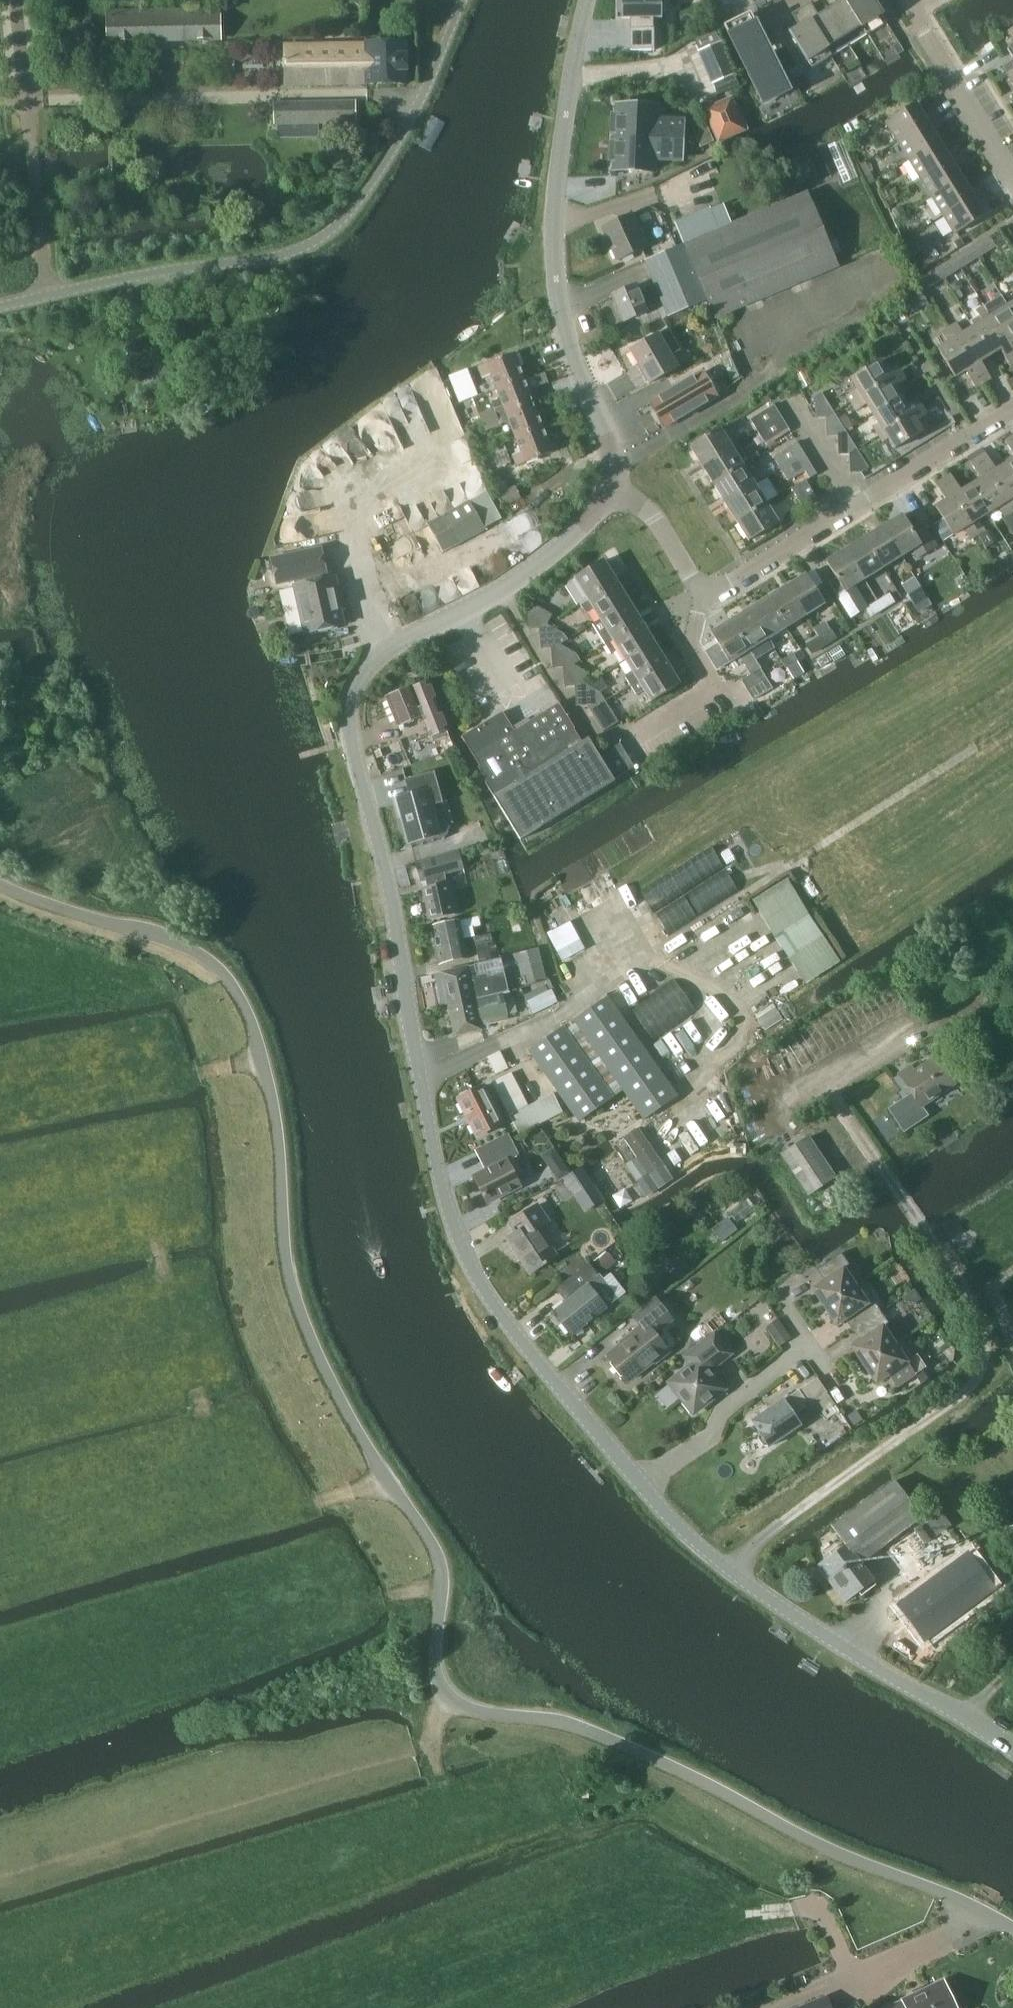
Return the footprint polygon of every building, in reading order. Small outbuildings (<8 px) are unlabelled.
[(630,49),(654,50),(654,18),(662,18),(662,0),(616,0),(616,17),(630,17),(630,49)] [(844,36),(861,26),(863,25),(847,0),(835,0),(838,4),(828,10),(844,36)] [(863,25),(861,26),(866,34),(886,21),(881,12),(887,9),(882,0),(847,0),(863,25)] [(844,36),(828,10),(819,16),(810,3),(802,8),(826,48),(827,47),(844,36)] [(806,59),(812,67),(832,55),(827,47),(826,48),(802,8),(793,14),(801,26),(790,33),(794,39),(788,43),(800,62),(806,59)] [(108,42),(220,40),(220,9),(107,11),(108,42)] [(725,27),(763,105),(790,92),(751,14),(725,27)] [(701,47),(721,37),(717,27),(696,38),(701,47)] [(284,47),(284,85),(366,83),(367,85),(405,84),(404,43),(366,44),(366,45),(284,47)] [(1002,64),(1007,72),(1012,69),(1012,57),(1002,64)] [(709,71),(718,94),(737,86),(727,63),(709,71)] [(725,137),(747,127),(743,117),(739,119),(731,99),(706,110),(719,139),(725,137)] [(273,104),(274,126),(354,124),(353,102),(273,104)] [(898,140),(939,115),(935,107),(922,115),(915,103),(886,121),(898,140)] [(655,121),(655,107),(619,106),(619,116),(613,115),(612,131),(618,132),(618,138),(666,140),(667,122),(655,121)] [(939,115),(898,140),(909,158),(938,140),(932,130),(944,122),(939,115)] [(701,147),(714,141),(708,128),(695,133),(701,147)] [(665,158),(666,140),(618,138),(618,144),(612,143),(611,159),(617,160),(616,170),(652,171),(653,157),(665,158)] [(938,140),(909,158),(921,177),(962,151),(957,144),(945,151),(938,140)] [(962,151),(921,177),(932,195),(961,177),(955,167),(967,159),(962,151)] [(961,177),(932,195),(944,214),(985,188),(980,180),(968,188),(961,177)] [(985,188),(944,214),(955,232),(984,215),(977,203),(989,196),(985,188)] [(683,244),(706,299),(714,317),(836,266),(805,192),(716,230),(707,208),(674,221),(683,244)] [(618,259),(644,247),(629,214),(603,226),(618,259)] [(971,246),(978,256),(996,245),(989,235),(971,246)] [(667,316),(705,299),(706,299),(683,244),(644,260),(667,316)] [(937,267),(943,278),(960,267),(954,257),(937,267)] [(646,307),(656,303),(649,286),(638,290),(636,285),(613,294),(623,321),(647,311),(646,307)] [(912,314),(928,304),(921,293),(904,303),(912,314)] [(1008,303),(997,310),(991,301),(983,305),(1012,352),(1012,311),(1008,303)] [(983,305),(976,310),(982,319),(973,325),(991,353),(1000,348),(1010,364),(1012,363),(1012,352),(983,305)] [(948,327),(983,381),(991,377),(980,360),(991,353),(973,325),(962,332),(956,322),(948,327)] [(983,381),(948,327),(941,331),(947,341),(937,347),(955,375),(965,369),(976,386),(983,381)] [(670,356),(679,350),(666,329),(630,350),(648,382),(676,366),(670,356)] [(496,388),(522,378),(512,353),(478,367),(482,378),(491,375),(496,388)] [(853,402),(901,372),(896,364),(886,371),(879,360),(851,378),(858,388),(848,394),(853,402)] [(461,399),(480,392),(469,365),(450,373),(461,399)] [(663,427),(715,397),(700,372),(649,403),(663,427)] [(873,413),(901,395),(895,385),(905,379),(901,372),(853,402),(857,408),(866,402),(873,413)] [(522,378),(496,388),(506,413),(531,402),(522,378)] [(833,414),(835,413),(822,392),(816,396),(816,417),(825,417),(825,414),(833,414)] [(901,395),(873,413),(879,422),(874,426),(879,434),(923,407),(917,399),(908,405),(901,395)] [(531,402),(506,413),(515,437),(541,427),(531,402)] [(916,420),(927,414),(923,407),(879,434),(883,441),(888,438),(895,448),(923,430),(916,420)] [(775,409),(752,422),(757,431),(780,417),(775,409)] [(492,410),(480,414),(483,423),(495,418),(492,410)] [(837,436),(837,431),(844,431),(845,430),(835,413),(833,414),(825,414),(825,417),(827,417),(828,436),(837,436)] [(766,446),(789,432),(780,417),(757,431),(766,446)] [(487,431),(499,427),(495,418),(483,423),(487,431)] [(541,427),(515,437),(521,452),(513,455),(517,465),(551,451),(541,427)] [(702,465),(731,447),(719,428),(691,446),(702,465)] [(837,431),(837,436),(838,436),(839,453),(849,453),(849,449),(857,449),(845,430),(844,431),(837,431)] [(1012,435),(1005,439),(1012,452),(1012,436),(1012,435)] [(737,443),(731,447),(702,465),(714,483),(753,459),(748,451),(743,454),(737,443)] [(780,469),(803,455),(798,445),(775,460),(780,469)] [(868,467),(857,449),(849,449),(849,453),(849,472),(860,472),(868,467)] [(490,470),(510,462),(505,450),(486,459),(490,470)] [(1004,462),(995,468),(985,452),(978,456),(1012,511),(1012,476),(1004,462)] [(803,455),(780,469),(788,481),(804,471),(809,478),(816,474),(804,454),(803,455)] [(1012,511),(978,456),(971,461),(981,477),(970,483),(989,513),(999,507),(1005,516),(1012,511)] [(1004,462),(1012,476),(1012,456),(1004,462)] [(726,503),(755,485),(750,477),(761,471),(753,459),(714,483),(726,503)] [(989,513),(970,483),(961,489),(951,473),(943,477),(978,532),(985,528),(979,519),(989,513)] [(978,532),(943,477),(936,482),(946,498),(936,505),(954,534),(964,529),(969,538),(978,532)] [(816,497),(814,494),(804,479),(791,487),(803,505),(816,497)] [(737,521),(766,503),(755,485),(726,503),(737,521)] [(506,506),(522,498),(515,486),(500,494),(506,506)] [(443,550),(484,529),(469,502),(429,523),(443,550)] [(766,503),(737,521),(749,539),(778,521),(766,503)] [(884,525),(901,554),(911,548),(916,557),(936,545),(922,523),(912,529),(902,514),(884,525)] [(901,554),(884,525),(864,537),(882,567),(901,554)] [(882,567),(864,537),(846,549),(864,578),(882,567)] [(307,613),(301,614),(305,631),(343,623),(339,606),(337,607),(335,598),(340,597),(335,576),(326,578),(324,572),(326,571),(321,546),(273,556),(278,581),(301,577),(302,583),(301,583),(307,613)] [(864,578),(846,549),(827,561),(836,575),(828,580),(843,605),(860,594),(854,584),(864,578)] [(591,595),(615,580),(603,560),(575,577),(568,582),(580,602),(588,597),(591,595)] [(888,590),(878,572),(869,577),(879,595),(888,590)] [(786,586),(804,615),(832,598),(823,583),(815,588),(806,573),(786,586)] [(904,585),(910,593),(921,586),(916,577),(904,585)] [(601,618),(628,601),(615,580),(591,595),(588,597),(589,598),(581,603),(586,612),(594,607),(601,618)] [(768,597),(786,626),(804,615),(786,586),(768,597)] [(894,602),(889,593),(878,601),(883,609),(894,602)] [(786,626),(768,597),(750,608),(768,637),(786,626)] [(628,601),(601,618),(607,628),(600,633),(606,643),(641,621),(628,601)] [(866,608),(871,617),(883,609),(878,601),(866,608)] [(528,607),(529,628),(540,627),(543,621),(546,623),(552,613),(534,604),(528,607)] [(768,637),(750,608),(731,620),(749,649),(768,637)] [(762,669),(749,649),(731,620),(712,631),(730,661),(740,655),(752,675),(761,670),(762,669)] [(555,641),(560,644),(566,634),(546,623),(543,621),(540,627),(541,647),(552,646),(555,641)] [(626,659),(654,642),(641,621),(606,643),(612,653),(619,648),(626,659)] [(837,638),(831,629),(819,638),(824,646),(837,638)] [(808,644),(814,653),(824,646),(819,638),(808,644)] [(555,641),(552,646),(553,667),(563,666),(566,660),(572,663),(577,653),(560,644),(555,641)] [(631,684),(667,663),(654,642),(626,659),(633,670),(625,674),(631,684)] [(794,653),(782,661),(787,669),(798,661),(794,653)] [(579,680),(583,682),(588,672),(572,663),(566,660),(563,666),(565,687),(575,686),(579,680)] [(667,663),(631,684),(637,693),(645,689),(651,700),(679,682),(667,663)] [(761,670),(752,675),(742,681),(747,689),(765,677),(761,670)] [(754,700),(772,689),(765,677),(747,689),(754,700)] [(599,704),(606,700),(600,691),(583,682),(579,680),(575,686),(577,706),(588,705),(591,699),(599,704)] [(431,733),(445,727),(435,701),(420,707),(412,686),(387,696),(399,725),(424,715),(431,733)] [(604,731),(614,724),(619,721),(606,700),(599,704),(591,699),(588,705),(604,731)] [(520,838),(614,781),(615,781),(614,778),(599,755),(589,737),(588,738),(588,739),(581,743),(573,729),(574,729),(558,702),(514,729),(503,711),(462,735),(480,764),(478,765),(487,780),(485,781),(502,809),(520,838)] [(599,755),(614,778),(634,766),(620,742),(599,755)] [(434,770),(405,778),(409,794),(401,796),(406,814),(402,815),(410,842),(439,834),(431,804),(443,801),(434,770)] [(668,929),(739,889),(715,848),(644,887),(668,929)] [(446,874),(465,868),(459,850),(416,862),(422,880),(427,879),(428,886),(424,887),(431,918),(456,913),(450,882),(448,882),(446,874)] [(754,901),(806,982),(840,960),(788,879),(754,901)] [(572,917),(548,929),(563,959),(587,947),(572,917)] [(504,952),(512,989),(549,981),(541,944),(504,952)] [(504,975),(490,978),(472,982),(469,965),(442,971),(449,1004),(503,993),(508,992),(504,975)] [(679,978),(634,1003),(651,1035),(697,1009),(679,978)] [(533,1016),(555,1005),(546,985),(524,996),(533,1016)] [(508,1014),(503,993),(449,1004),(455,1034),(482,1028),(481,1019),(508,1014)] [(678,1095),(669,1082),(608,996),(574,1020),(644,1119),(678,1095)] [(579,1122),(613,1097),(563,1027),(529,1052),(579,1122)] [(489,1058),(497,1075),(510,1069),(502,1051),(489,1058)] [(921,1106),(954,1084),(937,1058),(915,1073),(911,1066),(899,1074),(912,1094),(889,1109),(904,1132),(928,1116),(921,1106)] [(512,1073),(493,1083),(519,1133),(562,1112),(553,1093),(528,1106),(512,1073)] [(476,1135),(501,1122),(483,1085),(458,1098),(476,1135)] [(639,1128),(624,1138),(638,1158),(625,1166),(638,1185),(665,1166),(639,1128)] [(506,1160),(518,1154),(507,1133),(476,1149),(486,1168),(473,1175),(487,1201),(519,1184),(506,1160)] [(808,1195),(835,1177),(809,1137),(782,1155),(808,1195)] [(554,1143),(541,1152),(559,1176),(571,1167),(554,1143)] [(575,1194),(583,1189),(591,1184),(580,1167),(565,1178),(575,1194)] [(626,1185),(615,1192),(623,1204),(634,1197),(626,1185)] [(536,1205),(510,1222),(516,1232),(508,1238),(531,1272),(555,1256),(534,1225),(545,1218),(536,1205)] [(824,1306),(855,1285),(843,1268),(848,1264),(840,1252),(816,1269),(823,1280),(811,1288),(824,1306)] [(571,1335),(573,1333),(606,1308),(592,1290),(604,1282),(589,1263),(564,1283),(574,1295),(553,1312),(571,1335)] [(855,1327),(880,1311),(872,1299),(867,1302),(855,1285),(824,1306),(836,1325),(848,1317),(855,1327)] [(660,1328),(671,1319),(655,1299),(633,1316),(641,1326),(628,1336),(629,1338),(607,1355),(627,1380),(653,1360),(655,1362),(668,1352),(657,1338),(664,1333),(660,1328)] [(895,1343),(894,1342),(883,1326),(888,1322),(880,1311),(855,1327),(863,1338),(851,1346),(863,1364),(895,1343)] [(792,1337),(779,1319),(767,1327),(780,1346),(792,1337)] [(731,1353),(715,1333),(685,1357),(692,1365),(670,1383),(694,1412),(723,1389),(706,1366),(709,1364),(716,1365),(731,1353)] [(895,1343),(863,1364),(876,1383),(888,1375),(895,1386),(925,1366),(916,1353),(911,1357),(899,1339),(894,1342),(895,1343)] [(794,1414),(826,1391),(817,1378),(784,1400),(784,1398),(752,1420),(759,1431),(757,1437),(762,1444),(769,1446),(801,1425),(794,1414)] [(955,1550),(967,1540),(940,1507),(928,1516),(955,1550)] [(850,1540),(819,1565),(841,1593),(872,1569),(871,1567),(906,1540),(886,1515),(852,1542),(850,1540)] [(965,1552),(899,1603),(925,1638),(992,1587),(965,1552)] [(887,2007),(957,2007),(944,1981),(887,2007)] [(827,1998),(802,2007),(831,2007),(827,1998)]
